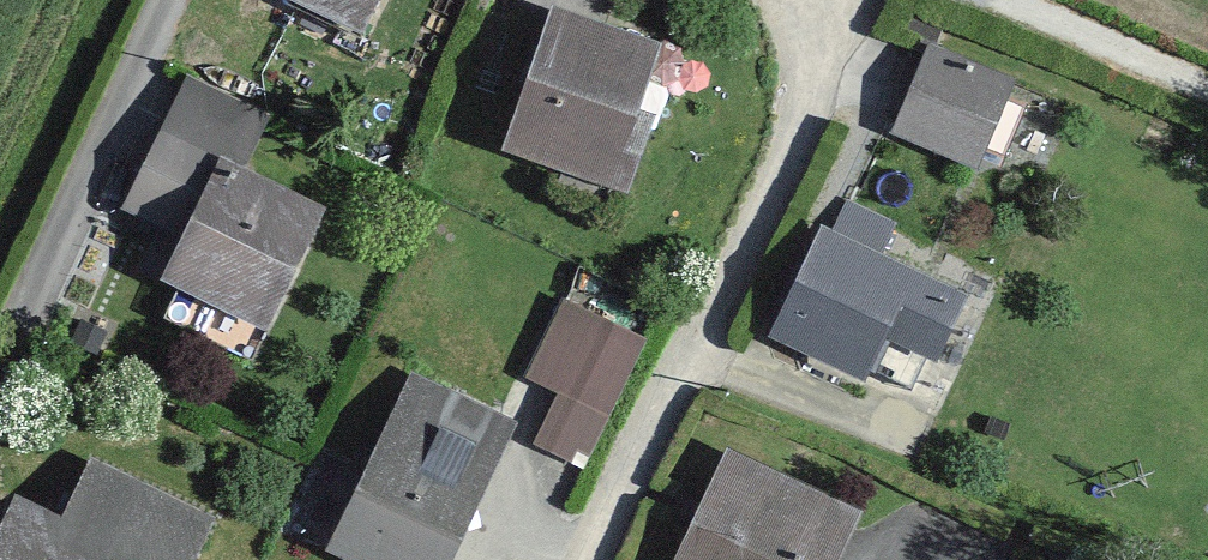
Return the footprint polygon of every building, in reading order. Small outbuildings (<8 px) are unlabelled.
[(346,42),(366,0),(255,0),(346,42)] [(633,51),(530,13),(475,159),(597,204),(625,128),(607,121),(633,51)] [(996,87),(908,52),(872,142),(960,178),(996,87)] [(255,124),(176,83),(109,213),(163,240),(140,285),(165,298),(153,321),(228,360),(304,211),(230,173),(255,124)] [(882,229),(837,208),(822,240),(803,231),(750,341),(843,386),(864,344),(917,369),(949,301),(867,262),(882,229)] [(624,340),(549,303),(511,381),(545,397),(523,443),(564,463),(624,340)] [(397,373),(310,557),(317,559),(429,559),(496,419),(397,373)] [(710,450),(659,559),(825,559),(847,513),(710,450)] [(79,460),(46,522),(0,498),(0,559),(167,559),(190,517),(79,460)]
